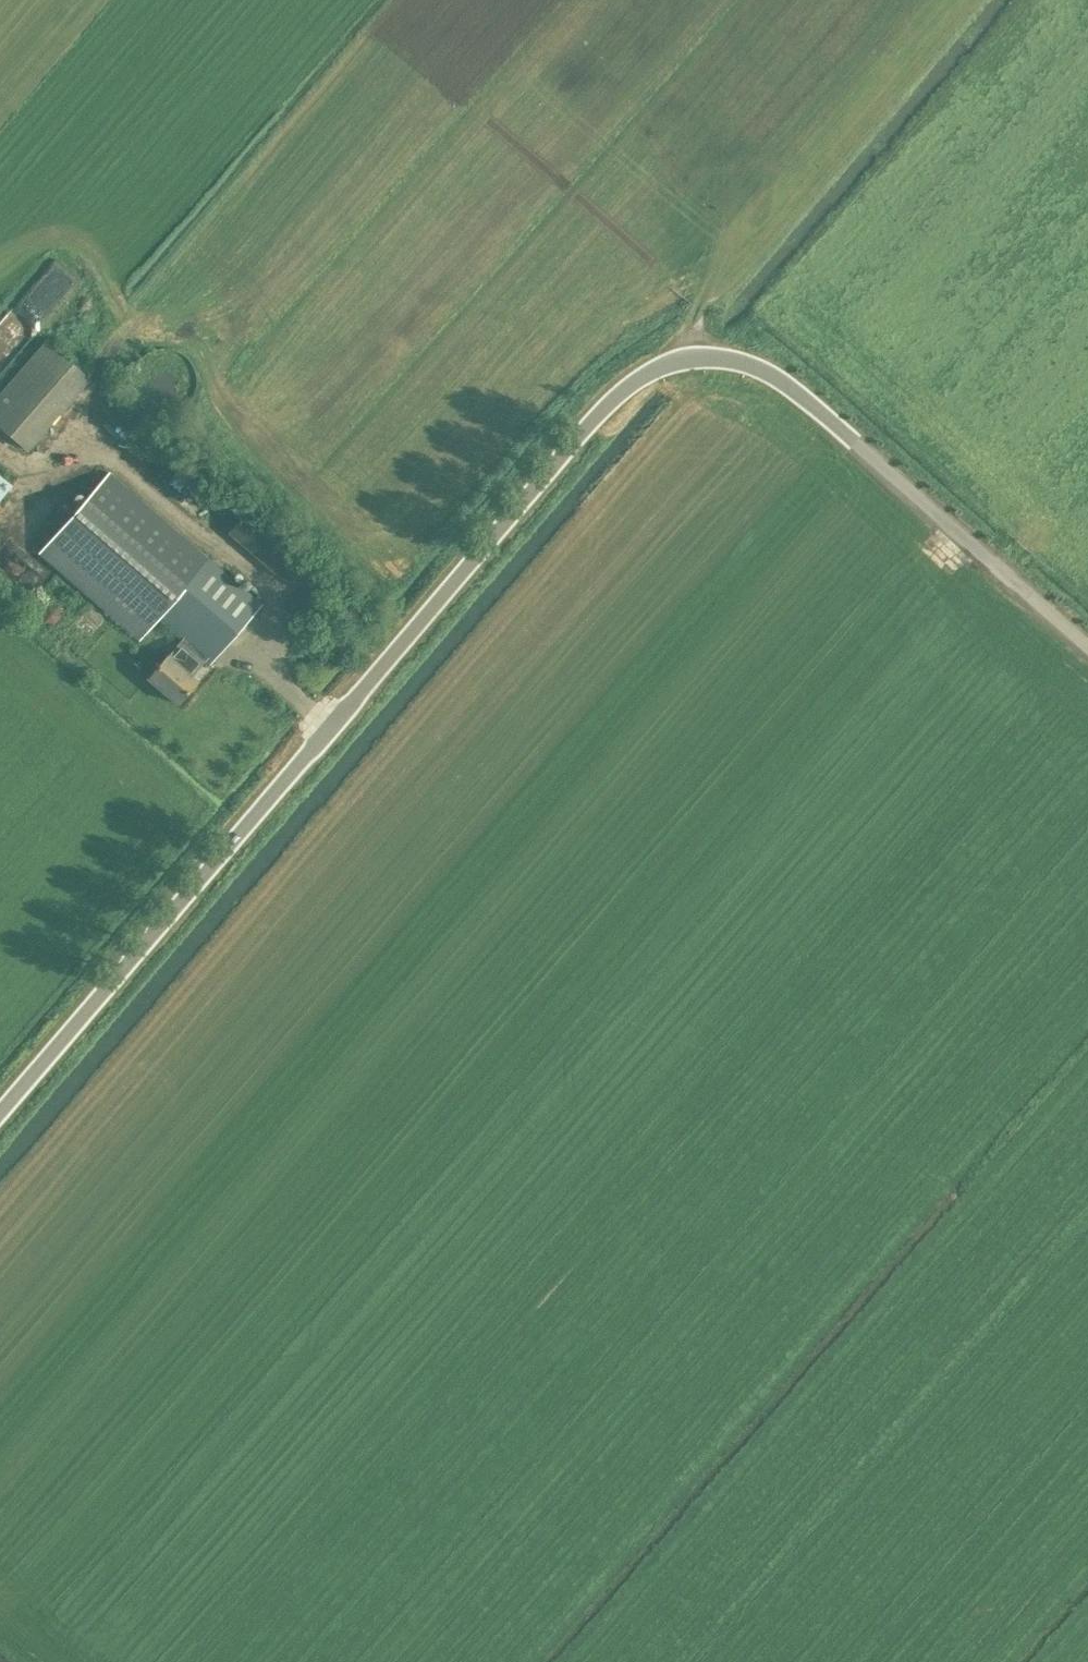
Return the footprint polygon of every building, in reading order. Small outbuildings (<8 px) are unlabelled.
[(10,307),(31,327),(79,274),(69,265),(75,258),(64,248),(10,307)] [(89,379),(46,341),(0,394),(0,424),(28,449),(89,379)] [(109,471),(58,530),(40,550),(142,638),(159,618),(189,645),(176,662),(168,655),(149,677),(178,702),(197,679),(192,675),(205,659),(209,663),(261,603),(241,586),(246,578),(232,566),(226,573),(109,471)] [(304,550),(251,505),(229,531),(281,576),(304,550)]
